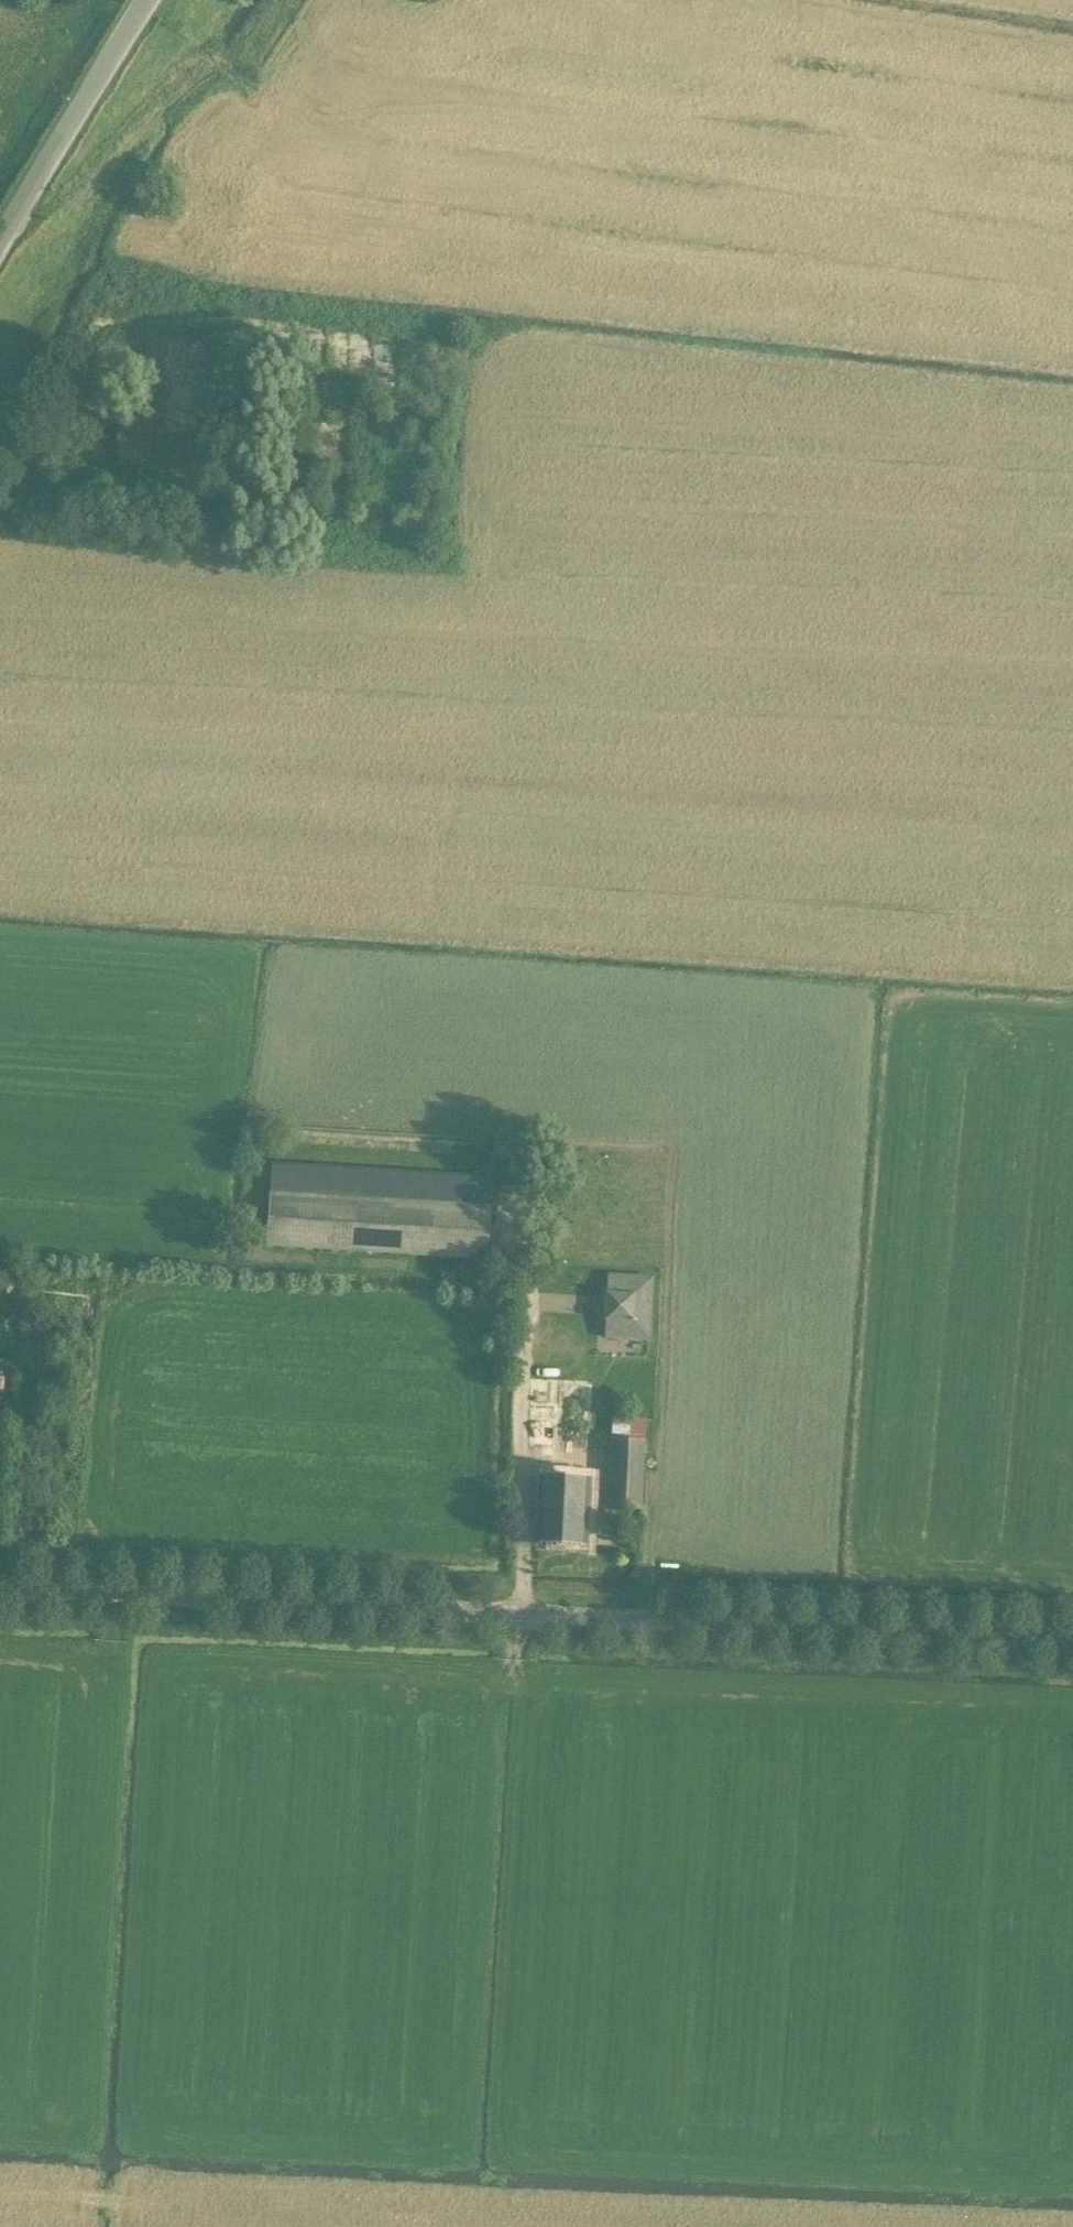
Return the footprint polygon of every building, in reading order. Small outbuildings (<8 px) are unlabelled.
[(272,1164),(268,1245),(488,1258),(494,1178),(272,1164)] [(530,1378),(530,1443),(565,1443),(565,1425),(598,1425),(598,1378),(530,1378)] [(614,1417),(609,1508),(642,1510),(647,1419),(614,1417)] [(541,1477),(538,1542),(587,1544),(590,1479),(541,1477)]
